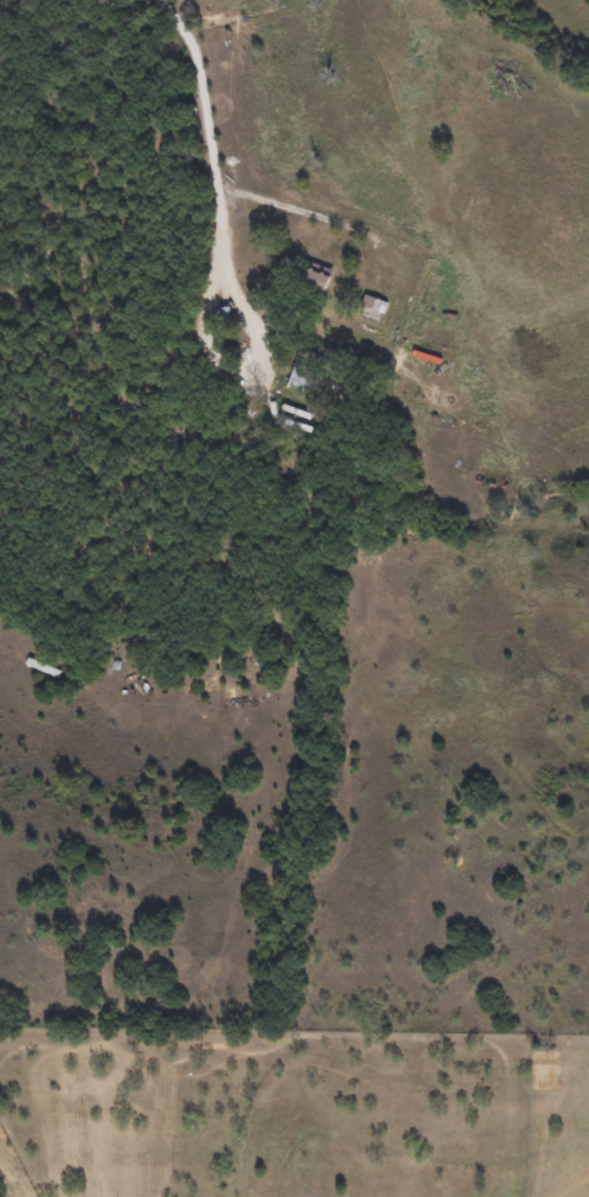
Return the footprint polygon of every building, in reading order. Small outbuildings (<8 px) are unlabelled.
[(324,294),(335,273),(309,260),(299,282),(324,294)] [(387,302),(365,294),(357,317),(379,325),(387,302)] [(291,382),(310,389),(316,370),(297,363),(291,382)]
